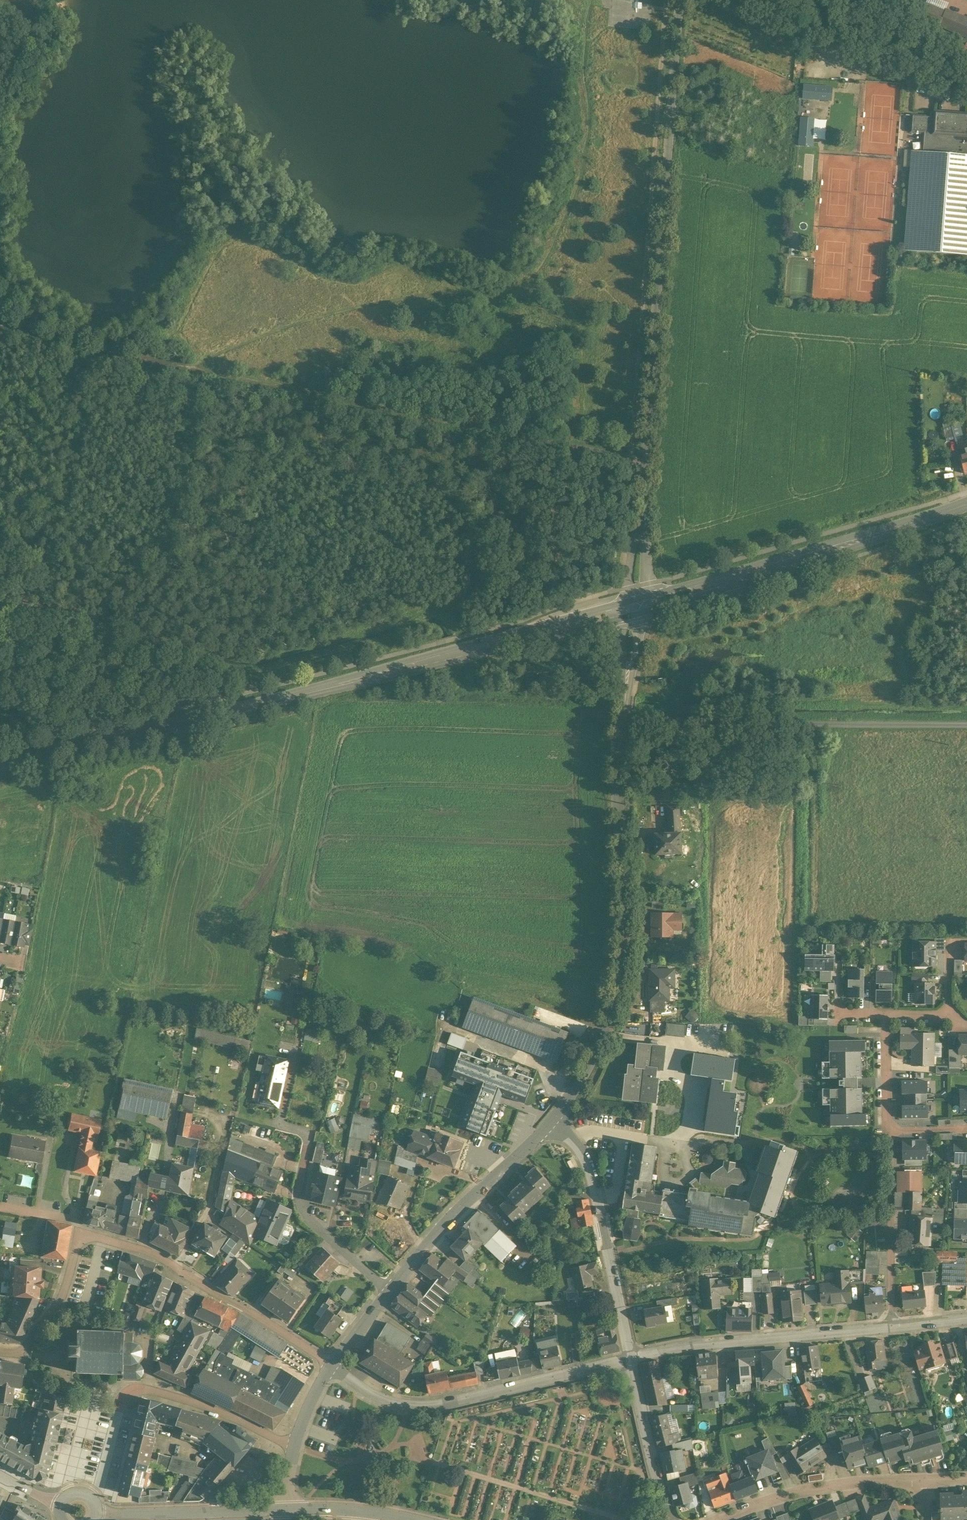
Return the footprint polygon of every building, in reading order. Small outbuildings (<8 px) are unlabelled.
[(924,8),(944,16),(944,14),(946,9),(948,5),(937,0),(928,0),(924,8)] [(919,21),(938,29),(939,27),(966,38),(965,41),(966,42),(966,23),(944,14),(944,16),(924,8),(919,21)] [(946,9),(944,14),(966,23),(966,18),(946,9)] [(804,86),(803,98),(831,100),(832,89),(804,86)] [(950,114),(950,113),(949,113),(936,113),(936,112),(935,112),(935,113),(935,121),(931,121),(931,118),(931,117),(930,117),(913,116),(913,115),(912,115),(912,116),(913,116),(911,131),(911,132),(912,132),(924,133),(966,136),(966,115),(963,115),(963,114),(962,114),(962,115),(956,114),(950,114)] [(802,118),(800,146),(812,147),(814,119),(802,118)] [(924,133),(929,139),(924,143),(924,148),(926,151),(926,152),(966,155),(966,136),(924,133)] [(904,251),(966,255),(966,155),(926,152),(912,151),(904,251)] [(944,430),(952,428),(951,421),(942,423),(944,430)] [(955,439),(956,443),(963,441),(959,426),(952,428),(955,439)] [(952,428),(944,430),(947,441),(955,439),(952,428)] [(963,443),(963,442),(963,441),(956,443),(959,451),(965,449),(963,443)] [(667,807),(669,833),(669,835),(680,834),(678,806),(667,807)] [(680,834),(669,835),(669,833),(664,834),(664,835),(654,836),(651,838),(651,842),(655,844),(656,856),(665,855),(665,859),(673,858),(673,855),(682,854),(680,834)] [(672,914),(651,914),(652,939),(673,938),(672,924),(682,924),(682,915),(672,916),(672,914)] [(3,920),(0,934),(0,943),(10,945),(15,922),(3,920)] [(27,925),(15,922),(10,945),(22,947),(23,943),(26,929),(27,925)] [(29,945),(32,931),(26,929),(23,943),(29,945)] [(944,939),(935,939),(935,943),(935,951),(944,951),(944,939)] [(935,943),(913,943),(914,966),(935,966),(935,951),(935,943)] [(834,945),(822,945),(822,955),(805,955),(805,971),(822,971),(832,971),(834,971),(834,959),(835,959),(835,955),(834,955),(834,945)] [(954,972),(962,972),(963,960),(955,960),(954,972)] [(674,969),(649,969),(649,1001),(650,1001),(664,1001),(669,1001),(669,981),(674,981),(674,969)] [(859,970),(848,970),(848,998),(859,998),(860,998),(860,997),(864,997),(864,977),(864,971),(860,971),(860,970),(859,970)] [(832,971),(822,971),(822,981),(832,981),(832,971)] [(892,972),(876,972),(876,980),(876,984),(879,984),(879,990),(876,990),(876,997),(876,1003),(892,1003),(892,972)] [(927,981),(917,981),(917,984),(916,984),(916,994),(915,994),(915,1002),(916,1002),(916,1003),(934,1004),(934,984),(927,984),(927,981)] [(870,984),(870,997),(876,997),(876,990),(879,990),(879,984),(876,984),(870,984)] [(295,994),(287,992),(287,993),(287,996),(286,999),(294,1001),(295,994)] [(828,995),(811,995),(811,996),(812,996),(812,1004),(811,1004),(811,1010),(812,1010),(811,1019),(811,1020),(815,1020),(828,1020),(828,1019),(828,1011),(829,1011),(829,1005),(828,1005),(828,996),(829,996),(828,995)] [(294,1001),(286,999),(284,1007),(292,1009),(294,1001)] [(568,1034),(475,1000),(470,1014),(466,1025),(465,1027),(558,1062),(568,1034)] [(664,1001),(650,1001),(650,1013),(664,1013),(664,1001)] [(464,1012),(460,1023),(466,1025),(470,1014),(464,1012)] [(686,1036),(687,1024),(667,1023),(667,1035),(686,1036)] [(198,1031),(196,1039),(249,1052),(252,1042),(198,1028),(198,1031)] [(317,1031),(307,1029),(305,1039),(315,1041),(317,1031)] [(323,1032),(317,1031),(315,1041),(321,1042),(323,1032)] [(464,1048),(468,1038),(452,1032),(448,1043),(464,1048)] [(934,1034),(914,1033),(913,1036),(901,1036),(901,1048),(913,1048),(913,1066),(933,1066),(933,1048),(932,1048),(933,1034),(934,1034)] [(959,1035),(959,1036),(959,1050),(959,1054),(962,1054),(966,1054),(966,1036),(959,1035)] [(839,1084),(862,1083),(862,1052),(866,1052),(865,1040),(829,1041),(830,1062),(822,1062),(822,1079),(844,1078),(844,1081),(839,1081),(839,1084)] [(664,1047),(640,1044),(638,1067),(631,1066),(630,1076),(628,1075),(625,1099),(648,1102),(654,1102),(655,1098),(657,1098),(657,1092),(655,1092),(656,1089),(658,1090),(658,1084),(656,1083),(657,1079),(654,1079),(655,1069),(661,1070),(664,1047)] [(959,1054),(959,1050),(949,1050),(949,1066),(949,1068),(960,1068),(962,1068),(962,1054),(959,1054)] [(691,1075),(713,1079),(726,1080),(732,1082),(736,1060),(695,1053),(691,1075)] [(459,1059),(452,1077),(477,1086),(462,1127),(488,1136),(503,1095),(526,1104),(532,1085),(459,1059)] [(280,1069),(259,1064),(257,1071),(270,1074),(270,1076),(278,1078),(280,1069)] [(949,1066),(936,1066),(936,1073),(950,1074),(950,1073),(949,1068),(949,1066)] [(426,1086),(438,1088),(441,1073),(429,1070),(426,1086)] [(270,1076),(265,1075),(259,1103),(278,1107),(284,1079),(278,1078),(270,1076)] [(174,1089),(125,1079),(119,1109),(168,1119),(174,1089)] [(726,1080),(713,1079),(705,1132),(729,1135),(732,1111),(735,1112),(738,1094),(724,1092),(726,1080)] [(928,1094),(928,1081),(902,1081),(902,1094),(904,1094),(927,1094),(928,1094)] [(862,1083),(839,1084),(839,1086),(844,1086),(844,1088),(822,1089),(823,1105),(830,1105),(831,1126),(867,1126),(867,1114),(863,1114),(862,1083)] [(186,1095),(183,1112),(194,1114),(197,1097),(186,1095)] [(928,1118),(928,1105),(927,1105),(904,1106),(902,1106),(903,1119),(928,1118)] [(739,1112),(735,1112),(732,1111),(729,1135),(735,1136),(737,1126),(739,1112)] [(183,1112),(179,1135),(190,1138),(192,1124),(194,1114),(183,1112)] [(101,1120),(72,1114),(68,1130),(82,1133),(79,1148),(91,1150),(93,1142),(96,1142),(101,1120)] [(429,1137),(415,1132),(409,1149),(419,1153),(420,1153),(428,1157),(437,1133),(443,1118),(436,1115),(429,1137)] [(365,1126),(363,1139),(370,1140),(371,1129),(380,1131),(381,1121),(354,1116),(353,1123),(365,1126)] [(336,1121),(328,1125),(331,1133),(340,1130),(336,1121)] [(365,1126),(353,1123),(350,1136),(363,1139),(365,1126)] [(203,1126),(192,1124),(190,1138),(201,1140),(203,1126)] [(464,1142),(437,1133),(428,1157),(454,1168),(455,1167),(459,1156),(464,1142)] [(46,1141),(13,1135),(9,1157),(42,1163),(46,1141)] [(201,1140),(190,1138),(179,1135),(177,1145),(192,1148),(199,1149),(201,1140)] [(263,1163),(268,1153),(231,1139),(229,1150),(263,1163)] [(904,1139),(904,1164),(923,1164),(923,1159),(928,1159),(928,1139),(904,1139)] [(959,1139),(959,1145),(954,1145),(954,1153),(955,1153),(955,1160),(955,1163),(966,1163),(966,1140),(959,1139)] [(199,1149),(199,1151),(209,1153),(211,1142),(201,1140),(199,1149)] [(724,1197),(697,1192),(698,1189),(694,1188),(692,1188),(690,1188),(690,1190),(689,1194),(687,1207),(692,1207),(690,1221),(689,1225),(697,1226),(697,1228),(738,1234),(738,1233),(752,1235),(754,1218),(755,1218),(755,1217),(761,1212),(776,1218),(778,1211),(776,1211),(778,1206),(780,1207),(784,1195),(782,1194),(783,1190),(785,1191),(787,1184),(784,1183),(786,1176),(790,1177),(792,1171),(790,1170),(792,1166),(793,1167),(797,1155),(796,1154),(797,1151),(784,1147),(785,1146),(772,1141),(770,1147),(767,1146),(766,1149),(764,1148),(760,1160),(762,1161),(760,1165),(758,1164),(756,1171),(760,1172),(766,1174),(763,1181),(758,1179),(749,1203),(749,1202),(744,1201),(744,1202),(740,1202),(741,1200),(736,1199),(735,1201),(730,1200),(730,1199),(725,1198),(725,1199),(724,1199),(724,1197)] [(152,1144),(146,1143),(141,1165),(148,1167),(152,1144)] [(657,1147),(633,1143),(631,1157),(630,1165),(626,1191),(625,1191),(623,1208),(624,1208),(638,1210),(660,1214),(663,1196),(662,1196),(649,1194),(657,1147)] [(419,1153),(409,1149),(399,1145),(397,1156),(417,1163),(419,1153)] [(325,1149),(316,1147),(313,1162),(322,1164),(325,1149)] [(91,1150),(79,1148),(78,1149),(79,1149),(74,1171),(95,1176),(100,1152),(91,1150)] [(192,1148),(189,1167),(195,1168),(199,1151),(199,1149),(192,1148)] [(263,1163),(229,1150),(224,1173),(236,1177),(275,1193),(283,1171),(274,1168),(263,1163)] [(278,1157),(268,1153),(263,1163),(274,1168),(278,1157)] [(708,1154),(704,1156),(703,1161),(706,1165),(711,1165),(714,1163),(715,1158),(712,1155),(708,1154)] [(417,1163),(397,1156),(395,1164),(409,1169),(408,1174),(414,1175),(417,1163)] [(376,1161),(363,1159),(362,1167),(353,1166),(351,1179),(350,1179),(347,1197),(371,1201),(374,1185),(374,1183),(372,1183),(376,1161)] [(392,1162),(380,1160),(378,1172),(389,1175),(392,1162)] [(141,1167),(113,1161),(110,1178),(130,1182),(138,1183),(139,1177),(141,1167)] [(724,1166),(712,1175),(702,1173),(700,1183),(698,1180),(692,1185),(694,1188),(698,1189),(697,1192),(724,1197),(726,1188),(732,1184),(742,1185),(743,1180),(745,1181),(746,1173),(744,1170),(735,1168),(735,1163),(725,1161),(724,1166)] [(184,1166),(176,1164),(173,1164),(171,1177),(168,1191),(190,1195),(195,1168),(189,1167),(184,1166)] [(148,1167),(141,1165),(141,1167),(139,1177),(146,1179),(148,1167)] [(337,1170),(322,1166),(314,1200),(335,1205),(341,1179),(335,1178),(337,1170)] [(513,1195),(509,1198),(511,1200),(507,1203),(502,1208),(501,1208),(516,1225),(527,1215),(525,1213),(544,1196),(542,1194),(551,1186),(536,1170),(530,1176),(527,1179),(528,1180),(525,1184),(513,1195)] [(922,1172),(904,1172),(904,1192),(922,1192),(922,1172)] [(170,1177),(152,1173),(150,1180),(149,1187),(168,1191),(170,1177)] [(261,1220),(231,1200),(236,1177),(224,1173),(216,1207),(218,1208),(227,1214),(223,1219),(221,1223),(235,1233),(242,1237),(247,1241),(250,1243),(255,1233),(261,1220)] [(95,1176),(93,1184),(97,1185),(101,1186),(103,1177),(95,1176)] [(411,1186),(390,1176),(377,1202),(401,1209),(407,1197),(406,1196),(411,1186)] [(146,1179),(139,1177),(138,1183),(135,1197),(147,1200),(149,1187),(150,1180),(146,1179)] [(828,1183),(822,1177),(818,1182),(824,1187),(828,1183)] [(960,1181),(959,1202),(959,1203),(966,1203),(966,1181),(960,1181)] [(127,1199),(135,1200),(135,1197),(138,1183),(130,1182),(127,1199)] [(523,1182),(512,1192),(511,1193),(513,1195),(525,1184),(523,1182)] [(670,1189),(665,1188),(665,1190),(663,1190),(662,1196),(663,1196),(660,1214),(659,1216),(665,1217),(685,1221),(685,1220),(690,1221),(692,1207),(687,1207),(689,1194),(687,1194),(688,1192),(682,1191),(682,1193),(679,1192),(679,1191),(674,1190),(674,1192),(670,1191),(670,1189)] [(897,1192),(896,1192),(896,1209),(904,1209),(904,1192),(897,1192)] [(922,1192),(904,1192),(904,1209),(904,1210),(912,1210),(921,1210),(921,1207),(922,1192)] [(579,1194),(570,1196),(570,1204),(577,1202),(581,1201),(579,1194)] [(101,1199),(95,1198),(89,1197),(88,1204),(91,1205),(91,1203),(96,1204),(96,1206),(99,1207),(101,1199)] [(121,1216),(118,1232),(128,1235),(135,1200),(127,1199),(123,1216),(121,1216)] [(581,1201),(577,1202),(580,1218),(581,1227),(594,1225),(589,1199),(581,1201)] [(117,1202),(105,1200),(103,1208),(105,1209),(106,1204),(115,1206),(114,1210),(114,1211),(115,1211),(117,1202)] [(135,1200),(131,1217),(128,1235),(139,1239),(144,1219),(139,1218),(143,1202),(135,1200)] [(293,1212),(270,1201),(261,1220),(255,1233),(277,1244),(293,1212)] [(99,1207),(96,1206),(96,1204),(91,1203),(91,1205),(88,1204),(84,1224),(111,1231),(114,1215),(115,1211),(114,1211),(114,1210),(115,1206),(106,1204),(105,1209),(103,1208),(99,1207)] [(921,1210),(912,1210),(911,1217),(924,1218),(925,1207),(921,1207),(921,1210)] [(943,1215),(932,1214),(933,1208),(925,1207),(924,1218),(932,1218),(931,1235),(941,1236),(943,1215)] [(218,1208),(215,1214),(223,1219),(227,1214),(218,1208)] [(638,1210),(624,1208),(622,1222),(625,1224),(623,1231),(624,1240),(635,1242),(639,1234),(640,1220),(637,1219),(638,1210)] [(500,1230),(479,1210),(463,1227),(467,1231),(469,1229),(483,1243),(485,1246),(500,1230)] [(118,1232),(121,1216),(114,1215),(111,1231),(118,1232)] [(193,1229),(168,1216),(163,1226),(188,1238),(193,1229)] [(924,1218),(911,1217),(909,1244),(930,1246),(931,1235),(932,1218),(924,1218)] [(580,1218),(571,1220),(573,1229),(581,1227),(580,1218)] [(954,1220),(954,1239),(966,1239),(966,1220),(962,1220),(957,1220),(954,1220)] [(72,1225),(47,1221),(41,1256),(65,1260),(72,1225)] [(6,1222),(4,1234),(15,1236),(17,1224),(6,1222)] [(163,1226),(155,1222),(151,1231),(157,1233),(153,1242),(180,1255),(188,1238),(163,1226)] [(214,1228),(207,1224),(193,1246),(201,1252),(203,1249),(216,1258),(228,1237),(218,1231),(214,1228)] [(862,1232),(855,1226),(848,1235),(855,1241),(862,1232)] [(467,1231),(452,1247),(466,1260),(467,1260),(470,1256),(483,1243),(469,1229),(467,1231)] [(500,1230),(485,1246),(502,1262),(517,1246),(500,1230)] [(231,1239),(237,1244),(242,1237),(235,1233),(231,1239)] [(15,1236),(4,1234),(2,1246),(13,1248),(15,1236)] [(231,1252),(234,1256),(235,1256),(247,1241),(242,1237),(237,1244),(231,1252)] [(237,1244),(231,1239),(223,1249),(229,1254),(231,1252),(237,1244)] [(323,1248),(306,1267),(321,1280),(331,1269),(333,1271),(340,1263),(323,1248)] [(234,1256),(231,1252),(229,1254),(224,1260),(229,1264),(234,1256)] [(957,1267),(957,1253),(937,1252),(936,1265),(942,1266),(952,1266),(951,1278),(951,1283),(951,1284),(966,1286),(966,1285),(966,1267),(957,1267)] [(157,1264),(131,1254),(128,1263),(121,1261),(117,1278),(121,1280),(123,1274),(142,1280),(144,1276),(151,1279),(154,1273),(157,1264)] [(445,1263),(433,1254),(420,1270),(437,1282),(444,1287),(454,1275),(459,1267),(448,1259),(445,1263)] [(0,1256),(0,1292),(11,1293),(12,1289),(10,1287),(11,1276),(13,1274),(13,1267),(9,1267),(9,1266),(15,1267),(15,1259),(16,1259),(16,1257),(0,1256)] [(481,1267),(470,1256),(467,1260),(475,1268),(478,1270),(481,1267)] [(254,1274),(238,1258),(228,1268),(245,1284),(254,1274)] [(460,1267),(469,1274),(475,1268),(467,1260),(466,1260),(460,1267)] [(866,1260),(866,1269),(865,1273),(879,1274),(880,1260),(877,1260),(866,1260)] [(284,1262),(278,1271),(283,1274),(285,1272),(288,1267),(289,1265),(284,1262)] [(588,1264),(571,1268),(576,1290),(593,1286),(591,1275),(599,1273),(596,1263),(589,1265),(588,1264)] [(15,1267),(9,1266),(9,1267),(13,1267),(13,1274),(11,1276),(10,1287),(12,1289),(11,1293),(11,1296),(7,1296),(19,1297),(39,1298),(40,1288),(42,1288),(43,1282),(40,1282),(41,1269),(20,1267),(15,1267)] [(941,1284),(951,1284),(951,1283),(947,1283),(947,1278),(951,1278),(952,1266),(942,1266),(941,1284)] [(297,1273),(288,1267),(285,1272),(294,1278),(297,1273)] [(460,1267),(459,1267),(454,1275),(460,1279),(464,1282),(469,1274),(460,1267)] [(216,1281),(214,1283),(233,1296),(245,1284),(228,1268),(223,1273),(216,1281)] [(475,1268),(469,1274),(479,1281),(484,1276),(478,1270),(475,1268)] [(218,1269),(211,1278),(216,1281),(223,1273),(218,1269)] [(866,1269),(848,1271),(849,1283),(849,1284),(865,1283),(865,1273),(866,1269)] [(838,1284),(823,1285),(823,1293),(824,1303),(851,1301),(849,1284),(849,1283),(848,1271),(838,1272),(838,1284)] [(936,1271),(922,1272),(924,1286),(935,1285),(936,1271)] [(173,1281),(156,1273),(150,1288),(168,1295),(173,1281)] [(780,1273),(769,1274),(770,1281),(780,1280),(780,1273)] [(474,1288),(479,1281),(469,1274),(464,1282),(474,1288)] [(460,1279),(454,1275),(444,1287),(437,1282),(426,1297),(418,1306),(429,1314),(431,1316),(432,1317),(451,1293),(450,1292),(460,1279)] [(761,1292),(762,1276),(752,1276),(752,1292),(761,1292)] [(731,1279),(703,1282),(706,1309),(719,1308),(718,1294),(732,1293),(731,1279)] [(306,1299),(279,1281),(264,1302),(290,1321),(306,1299)] [(196,1292),(177,1283),(166,1309),(185,1318),(189,1308),(196,1292)] [(426,1297),(409,1283),(401,1293),(418,1306),(426,1297)] [(347,1286),(342,1297),(349,1301),(354,1289),(347,1286)] [(168,1295),(150,1288),(143,1304),(162,1311),(168,1295)] [(873,1292),(869,1292),(870,1297),(864,1298),(866,1313),(872,1312),(872,1317),(877,1316),(876,1311),(884,1311),(883,1299),(882,1289),(873,1290),(873,1292)] [(800,1291),(781,1293),(784,1322),(803,1319),(800,1291)] [(814,1291),(805,1292),(807,1304),(816,1303),(814,1291)] [(913,1292),(902,1293),(904,1308),(926,1306),(924,1291),(913,1292)] [(204,1296),(196,1292),(189,1308),(195,1310),(204,1296)] [(429,1314),(401,1293),(390,1306),(418,1328),(429,1314)] [(771,1294),(762,1295),(764,1313),(773,1312),(771,1294)] [(8,1324),(28,1325),(39,1298),(19,1297),(8,1324)] [(213,1324),(223,1305),(206,1297),(196,1315),(213,1324)] [(344,1307),(331,1297),(327,1303),(331,1305),(328,1309),(338,1316),(344,1307)] [(579,1299),(578,1299),(578,1306),(589,1305),(589,1298),(579,1299)] [(676,1298),(670,1299),(671,1306),(678,1305),(676,1298)] [(670,1299),(656,1301),(657,1307),(663,1306),(664,1307),(671,1306),(670,1299)] [(317,1314),(322,1318),(328,1309),(331,1305),(327,1303),(326,1302),(317,1314)] [(743,1308),(727,1308),(726,1331),(743,1331),(752,1331),(753,1308),(752,1308),(752,1302),(743,1302),(743,1308)] [(145,1308),(137,1305),(133,1319),(140,1322),(145,1308)] [(223,1305),(213,1324),(229,1331),(230,1329),(240,1312),(223,1305)] [(657,1307),(645,1310),(648,1327),(655,1326),(654,1324),(667,1322),(664,1307),(663,1306),(657,1307)] [(671,1306),(664,1307),(667,1322),(674,1321),(671,1306)] [(338,1316),(328,1309),(322,1318),(315,1327),(330,1338),(343,1319),(338,1316)] [(521,1309),(511,1322),(516,1326),(526,1313),(521,1309)] [(246,1316),(240,1312),(230,1329),(225,1337),(225,1338),(218,1348),(212,1355),(213,1355),(212,1359),(218,1362),(246,1316)] [(246,1316),(218,1362),(223,1364),(228,1356),(229,1354),(242,1333),(251,1319),(246,1316)] [(288,1344),(251,1319),(242,1333),(280,1357),(288,1344)] [(212,1331),(192,1322),(180,1343),(199,1353),(205,1342),(212,1331)] [(614,1322),(605,1324),(606,1326),(608,1337),(617,1335),(614,1322)] [(8,1324),(0,1323),(0,1342),(19,1344),(28,1325),(8,1324)] [(411,1338),(388,1323),(378,1340),(401,1355),(411,1338)] [(597,1328),(598,1336),(604,1334),(605,1338),(608,1337),(606,1326),(597,1328)] [(531,1332),(522,1330),(521,1337),(530,1338),(531,1332)] [(225,1337),(212,1331),(205,1342),(218,1348),(225,1338),(225,1337)] [(125,1333),(76,1332),(76,1339),(75,1341),(74,1341),(74,1343),(69,1342),(69,1340),(67,1340),(66,1363),(68,1363),(68,1361),(73,1361),(73,1362),(75,1362),(74,1372),(121,1374),(121,1379),(138,1379),(142,1378),(144,1373),(145,1369),(143,1366),(139,1365),(140,1362),(144,1357),(144,1351),(140,1345),(134,1342),(135,1333),(125,1333)] [(437,1340),(427,1333),(424,1339),(433,1346),(437,1340)] [(608,1337),(605,1338),(604,1334),(598,1336),(599,1339),(602,1355),(620,1351),(617,1335),(608,1337)] [(401,1355),(375,1339),(361,1363),(401,1387),(416,1363),(401,1355)] [(428,1342),(423,1339),(417,1349),(422,1352),(428,1343),(428,1342)] [(556,1339),(538,1343),(544,1369),(550,1367),(551,1368),(555,1367),(555,1366),(562,1365),(556,1339)] [(883,1340),(866,1342),(870,1369),(875,1368),(875,1369),(880,1368),(887,1367),(883,1340)] [(930,1341),(925,1343),(923,1346),(919,1347),(920,1350),(914,1352),(919,1369),(925,1367),(925,1368),(936,1365),(939,1367),(943,1366),(945,1363),(939,1344),(934,1346),(933,1343),(930,1341)] [(953,1341),(946,1344),(951,1360),(958,1358),(953,1341)] [(199,1353),(180,1343),(168,1365),(160,1362),(155,1373),(186,1387),(192,1377),(187,1374),(199,1353)] [(433,1346),(428,1343),(422,1352),(427,1355),(433,1346)] [(818,1345),(801,1348),(804,1370),(806,1382),(822,1380),(821,1368),(818,1345)] [(257,1346),(252,1356),(257,1359),(259,1355),(257,1354),(260,1347),(257,1346)] [(267,1351),(260,1347),(257,1354),(259,1355),(257,1359),(262,1361),(267,1351)] [(516,1349),(496,1354),(498,1362),(518,1358),(516,1349)] [(754,1349),(736,1351),(736,1363),(738,1383),(750,1382),(749,1365),(755,1365),(754,1350),(754,1349)] [(781,1352),(763,1353),(762,1349),(754,1350),(755,1365),(757,1382),(778,1380),(778,1377),(783,1376),(782,1366),(781,1352)] [(716,1353),(696,1355),(698,1370),(698,1371),(699,1378),(718,1376),(717,1368),(718,1368),(716,1353)] [(250,1372),(253,1365),(229,1354),(228,1356),(235,1359),(233,1364),(250,1372)] [(204,1370),(196,1385),(193,1392),(214,1402),(215,1400),(274,1430),(287,1412),(263,1399),(273,1383),(266,1380),(250,1372),(233,1364),(235,1359),(228,1356),(223,1364),(227,1366),(224,1372),(221,1371),(218,1377),(204,1370)] [(538,1357),(533,1359),(532,1361),(532,1372),(541,1370),(538,1357)] [(518,1358),(498,1362),(501,1379),(521,1374),(519,1364),(518,1358)] [(218,1362),(212,1359),(208,1365),(221,1371),(224,1372),(227,1366),(223,1364),(218,1362)] [(486,1360),(474,1362),(476,1373),(477,1373),(477,1376),(484,1374),(483,1369),(486,1360)] [(658,1360),(641,1364),(646,1388),(663,1385),(662,1378),(658,1360)] [(0,1361),(0,1403),(11,1405),(14,1387),(21,1388),(24,1365),(0,1361)] [(439,1361),(433,1362),(436,1374),(442,1373),(439,1361)] [(532,1361),(519,1364),(521,1374),(532,1372),(532,1361)] [(433,1362),(424,1364),(427,1376),(436,1374),(433,1362)] [(736,1363),(728,1364),(727,1382),(729,1382),(731,1382),(731,1383),(738,1383),(736,1363)] [(221,1371),(208,1365),(204,1370),(218,1377),(221,1371)] [(791,1365),(782,1366),(783,1376),(778,1377),(778,1380),(792,1378),(791,1365)] [(273,1383),(263,1399),(287,1412),(306,1384),(283,1369),(279,1375),(273,1383)] [(272,1371),(266,1380),(273,1383),(279,1375),(272,1371)] [(427,1376),(426,1376),(430,1394),(451,1389),(449,1378),(447,1372),(442,1373),(436,1374),(427,1376)] [(476,1373),(449,1378),(451,1389),(479,1383),(477,1376),(477,1373),(476,1373)] [(871,1375),(858,1379),(863,1392),(876,1388),(871,1375)] [(663,1385),(667,1399),(674,1397),(669,1376),(662,1378),(663,1385)] [(813,1404),(804,1384),(798,1387),(807,1407),(813,1404)] [(646,1388),(650,1406),(668,1405),(667,1399),(663,1385),(646,1388)] [(703,1394),(713,1393),(712,1385),(702,1386),(703,1394)] [(703,1394),(702,1394),(702,1402),(719,1400),(718,1392),(713,1393),(703,1394)] [(47,1393),(46,1393),(42,1409),(50,1411),(62,1414),(66,1398),(47,1393)] [(162,1403),(143,1398),(135,1432),(154,1437),(158,1420),(177,1425),(183,1409),(161,1404),(162,1403)] [(797,1415),(796,1401),(787,1402),(787,1415),(797,1415)] [(0,1403),(0,1415),(21,1419),(22,1407),(0,1403)] [(32,1435),(43,1438),(46,1428),(50,1411),(39,1408),(37,1417),(35,1417),(30,1435),(32,1435)] [(223,1421),(183,1409),(177,1425),(185,1427),(183,1435),(204,1442),(220,1424),(223,1421)] [(46,1428),(58,1431),(60,1421),(58,1420),(60,1415),(62,1415),(62,1414),(50,1411),(46,1428)] [(667,1414),(651,1418),(655,1432),(670,1428),(667,1414)] [(935,1422),(901,1432),(902,1434),(911,1432),(912,1437),(923,1434),(937,1430),(935,1422)] [(944,1424),(948,1439),(956,1437),(952,1423),(944,1424)] [(220,1424),(204,1442),(219,1454),(234,1467),(257,1440),(238,1425),(235,1429),(234,1428),(230,1433),(220,1424)] [(58,1431),(46,1428),(43,1438),(39,1453),(51,1456),(55,1444),(53,1444),(54,1438),(56,1439),(58,1431)] [(670,1428),(655,1432),(659,1448),(672,1444),(675,1444),(673,1438),(670,1428)] [(923,1434),(930,1458),(945,1454),(937,1430),(923,1434)] [(154,1437),(135,1432),(127,1460),(149,1465),(151,1458),(157,1437),(154,1437)] [(930,1458),(923,1434),(912,1437),(911,1432),(902,1434),(901,1432),(880,1439),(881,1441),(887,1461),(888,1463),(905,1458),(905,1461),(908,1460),(910,1465),(930,1458)] [(839,1434),(827,1438),(829,1443),(832,1454),(843,1450),(841,1441),(839,1434)] [(14,1441),(3,1435),(0,1440),(0,1460),(3,1462),(14,1441)] [(43,1438),(32,1435),(30,1445),(28,1444),(25,1445),(24,1447),(13,1468),(32,1478),(39,1453),(43,1438)] [(841,1441),(843,1450),(849,1468),(868,1463),(868,1462),(860,1436),(841,1441)] [(777,1453),(768,1437),(762,1441),(766,1451),(768,1450),(771,1456),(777,1453)] [(815,1438),(799,1449),(797,1448),(785,1456),(788,1460),(798,1475),(827,1456),(820,1446),(815,1438)] [(675,1444),(672,1444),(674,1451),(682,1449),(685,1449),(686,1451),(693,1450),(692,1439),(682,1442),(675,1444)] [(14,1441),(3,1462),(13,1468),(24,1447),(14,1441)] [(881,1441),(863,1446),(868,1462),(868,1463),(869,1467),(887,1461),(881,1441)] [(829,1443),(820,1446),(827,1456),(832,1454),(829,1443)] [(674,1451),(662,1453),(665,1473),(686,1469),(682,1449),(674,1451)] [(766,1451),(751,1457),(753,1463),(748,1465),(749,1468),(751,1473),(752,1477),(753,1478),(755,1477),(756,1479),(777,1471),(776,1468),(777,1468),(776,1465),(775,1461),(773,1461),(771,1456),(768,1450),(766,1451)] [(51,1456),(39,1453),(32,1478),(36,1477),(37,1481),(46,1477),(44,1473),(48,1471),(51,1456)] [(206,1469),(204,1471),(219,1485),(234,1467),(219,1454),(206,1469)] [(166,1457),(159,1455),(158,1460),(156,1467),(163,1469),(166,1457)] [(172,1459),(166,1457),(163,1469),(168,1470),(172,1459)] [(199,1464),(173,1457),(172,1459),(168,1470),(175,1472),(199,1478),(204,1471),(206,1469),(198,1467),(199,1464)] [(151,1458),(149,1465),(156,1467),(158,1460),(151,1458)] [(149,1465),(127,1460),(119,1491),(139,1496),(141,1497),(141,1496),(149,1465)] [(725,1463),(714,1467),(716,1472),(725,1469),(727,1469),(725,1463)] [(716,1472),(712,1474),(713,1478),(714,1477),(714,1478),(726,1473),(725,1469),(716,1472)] [(184,1501),(198,1501),(201,1500),(209,1495),(219,1485),(204,1471),(199,1478),(195,1484),(184,1501)] [(752,1477),(745,1479),(744,1476),(742,1471),(732,1475),(735,1481),(735,1483),(731,1485),(731,1486),(736,1500),(758,1491),(753,1478),(752,1477)] [(169,1494),(167,1502),(173,1501),(188,1480),(195,1484),(199,1478),(175,1472),(170,1491),(169,1494)] [(682,1485),(688,1483),(699,1481),(697,1473),(696,1473),(690,1474),(680,1477),(682,1485)] [(726,1473),(714,1478),(714,1477),(713,1478),(706,1480),(708,1488),(709,1488),(710,1491),(709,1491),(715,1508),(736,1500),(731,1486),(726,1473)] [(188,1480),(173,1501),(184,1501),(195,1484),(188,1480)] [(688,1483),(682,1485),(670,1488),(675,1505),(687,1502),(687,1505),(690,1507),(695,1505),(696,1503),(694,1497),(691,1495),(688,1483)] [(963,1491),(963,1492),(963,1496),(954,1496),(953,1496),(954,1516),(954,1519),(966,1519),(966,1491),(963,1491)] [(953,1493),(940,1494),(940,1502),(940,1503),(940,1508),(941,1508),(941,1512),(941,1519),(954,1519),(954,1516),(953,1496),(954,1496),(953,1493)] [(162,1494),(149,1495),(149,1502),(167,1502),(169,1494),(162,1494)] [(864,1495),(857,1498),(846,1502),(851,1514),(869,1507),(864,1495)] [(863,1511),(866,1519),(901,1519),(893,1500),(863,1511)] [(811,1510),(815,1519),(840,1519),(839,1519),(834,1507),(832,1501),(811,1510)] [(846,1502),(839,1505),(844,1517),(851,1514),(846,1502)] [(31,1511),(22,1505),(20,1508),(17,1506),(14,1512),(16,1514),(12,1519),(26,1519),(31,1511)] [(844,1517),(839,1505),(834,1507),(839,1519),(844,1517)] [(5,1507),(0,1516),(0,1518),(3,1519),(12,1519),(16,1514),(14,1512),(5,1507)] [(26,1519),(38,1519),(40,1517),(31,1511),(26,1519)] [(932,1512),(932,1519),(938,1519),(941,1519),(941,1512),(932,1512)]
